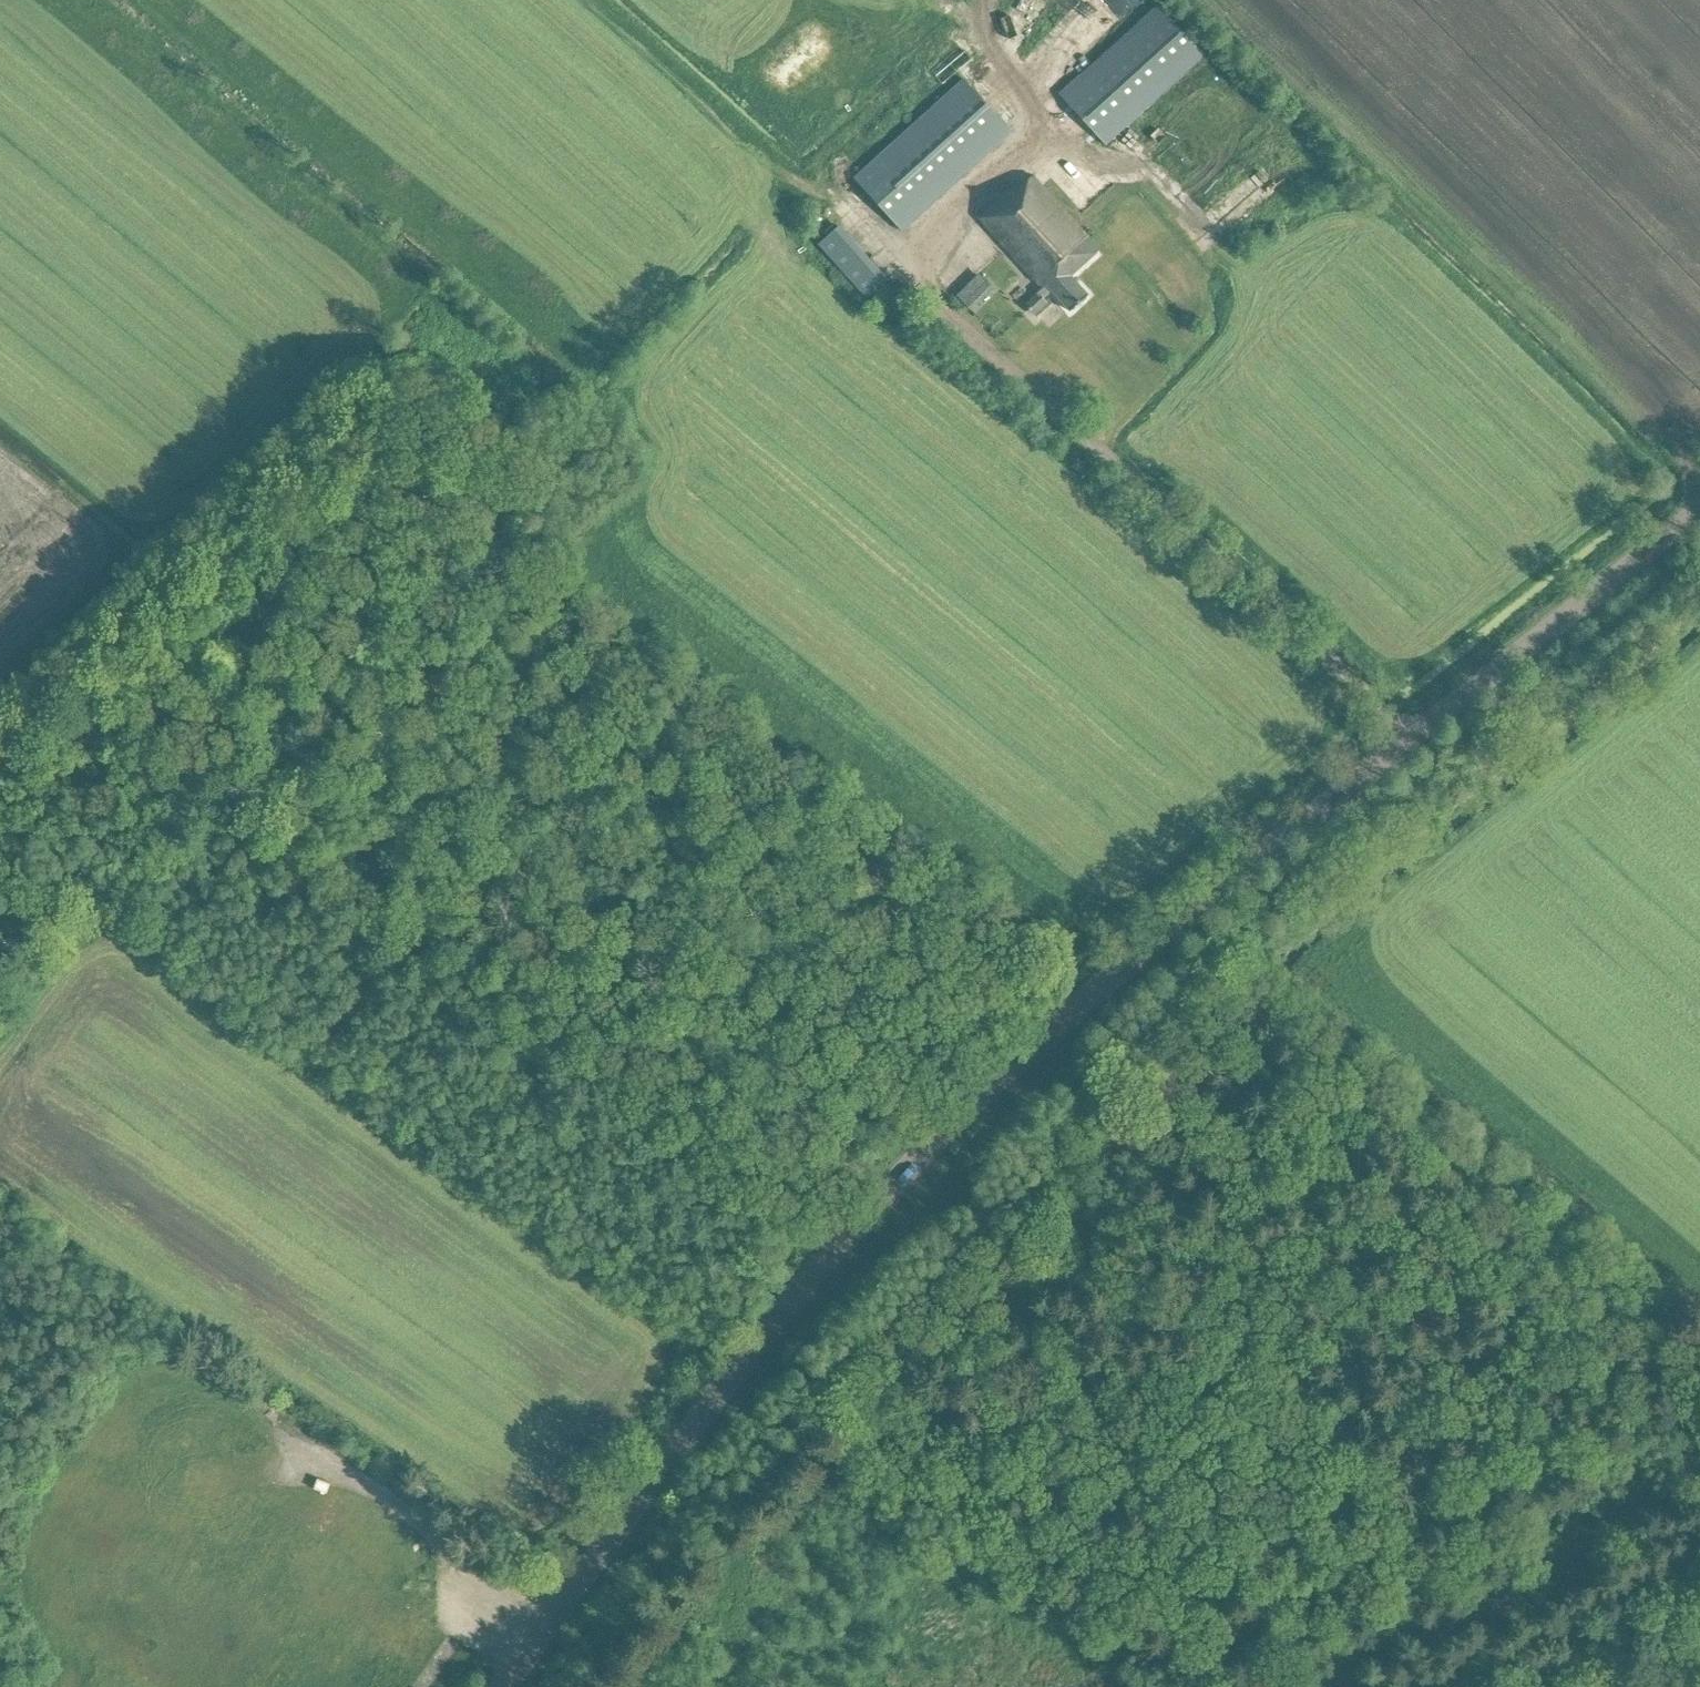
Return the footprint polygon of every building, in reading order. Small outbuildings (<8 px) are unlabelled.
[(1091,2),(1123,20),(1134,0),(1092,0),(1091,2)] [(1106,146),(1205,56),(1159,6),(1060,96),(1106,146)] [(901,232),(1011,132),(964,80),(854,179),(901,232)] [(1250,197),(1263,204),(1274,182),(1261,175),(1250,197)] [(1100,251),(1032,177),(1018,190),(1015,187),(980,219),(1044,290),(1038,295),(1038,296),(1026,306),(1034,315),(1047,304),(1044,301),(1053,293),(1071,313),(1089,296),(1071,277),(1100,251)] [(868,294),(892,273),(846,221),(822,242),(868,294)] [(966,308),(989,286),(975,272),(952,294),(966,308)]
